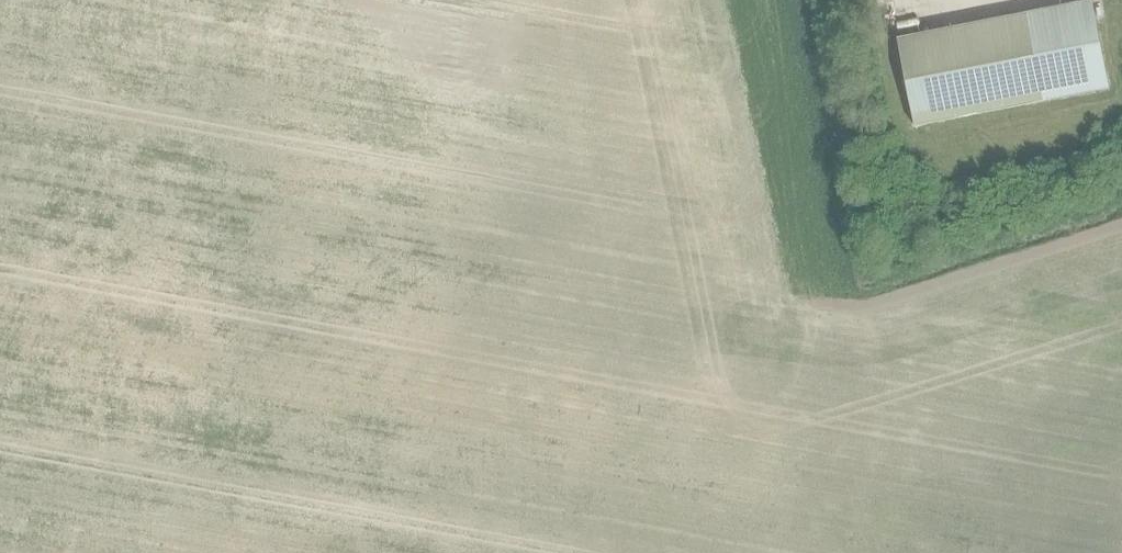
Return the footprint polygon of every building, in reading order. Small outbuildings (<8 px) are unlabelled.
[(1093,1),(900,40),(917,125),(1110,87),(1093,1)]
